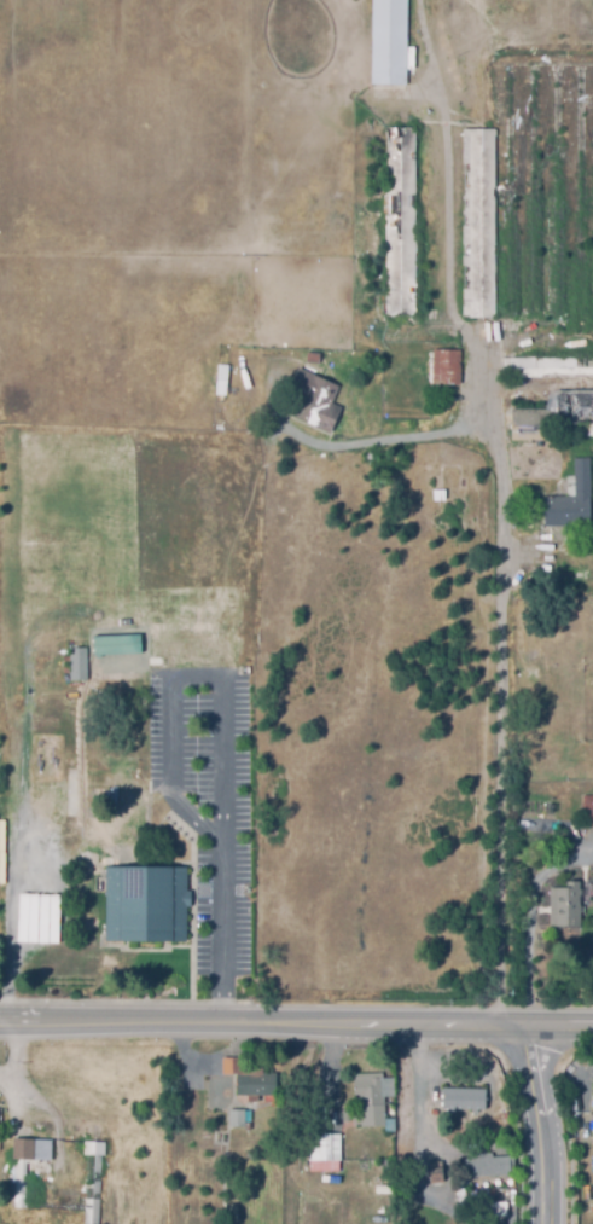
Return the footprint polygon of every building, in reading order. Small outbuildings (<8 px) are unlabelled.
[(376,82),(376,0),(410,0),(409,82),(376,82)] [(418,314),(391,314),(389,127),(415,127),(418,314)] [(498,314),(467,314),(466,129),(496,129),(498,314)] [(465,382),(430,382),(430,349),(465,349),(465,382)] [(508,356),(592,356),(592,433),(586,433),(586,443),(574,443),(574,420),(560,420),(560,416),(551,416),(551,424),(531,424),(531,437),(516,437),(516,408),(550,408),(550,373),(508,373),(508,356)] [(228,362),(226,394),(216,393),(217,361),(228,362)] [(325,430),(292,414),(302,393),(290,388),(296,372),(335,385),(329,402),(337,406),(325,430)] [(551,523),(550,495),(572,495),(571,475),(579,475),(579,458),(592,457),(592,522),(551,523)] [(71,681),(72,648),(88,648),(88,680),(71,681)] [(249,663),(250,672),(240,673),(240,665),(249,663)] [(592,827),(592,795),(583,795),(582,827),(592,827)] [(107,941),(107,869),(186,868),(186,940),(107,941)] [(557,923),(556,888),(572,888),(572,881),(585,881),(585,923),(557,923)] [(351,1072),(380,1072),(380,1096),(384,1096),(384,1125),(361,1124),(361,1097),(356,1097),(356,1092),(353,1092),(351,1072)] [(236,1074),(275,1073),(275,1094),(236,1094),(236,1074)] [(442,1086),(484,1087),(486,1109),(442,1109),(442,1086)] [(580,1109),(572,1110),(570,1096),(577,1095),(580,1109)] [(250,1108),(249,1127),(227,1126),(228,1108),(250,1108)] [(339,1131),(341,1158),(308,1158),(308,1132),(339,1131)] [(48,1138),(48,1160),(25,1160),(22,1201),(24,1201),(24,1206),(8,1205),(11,1158),(8,1158),(11,1137),(48,1138)] [(101,1155),(98,1223),(85,1223),(87,1154),(83,1154),(85,1141),(106,1141),(105,1154),(101,1155)] [(508,1155),(510,1173),(464,1176),(464,1159),(470,1159),(470,1149),(486,1149),(486,1155),(508,1155)] [(443,1182),(429,1182),(428,1160),(442,1160),(443,1182)] [(506,1207),(506,1202),(496,1201),(496,1223),(514,1223),(514,1208),(506,1207)]
